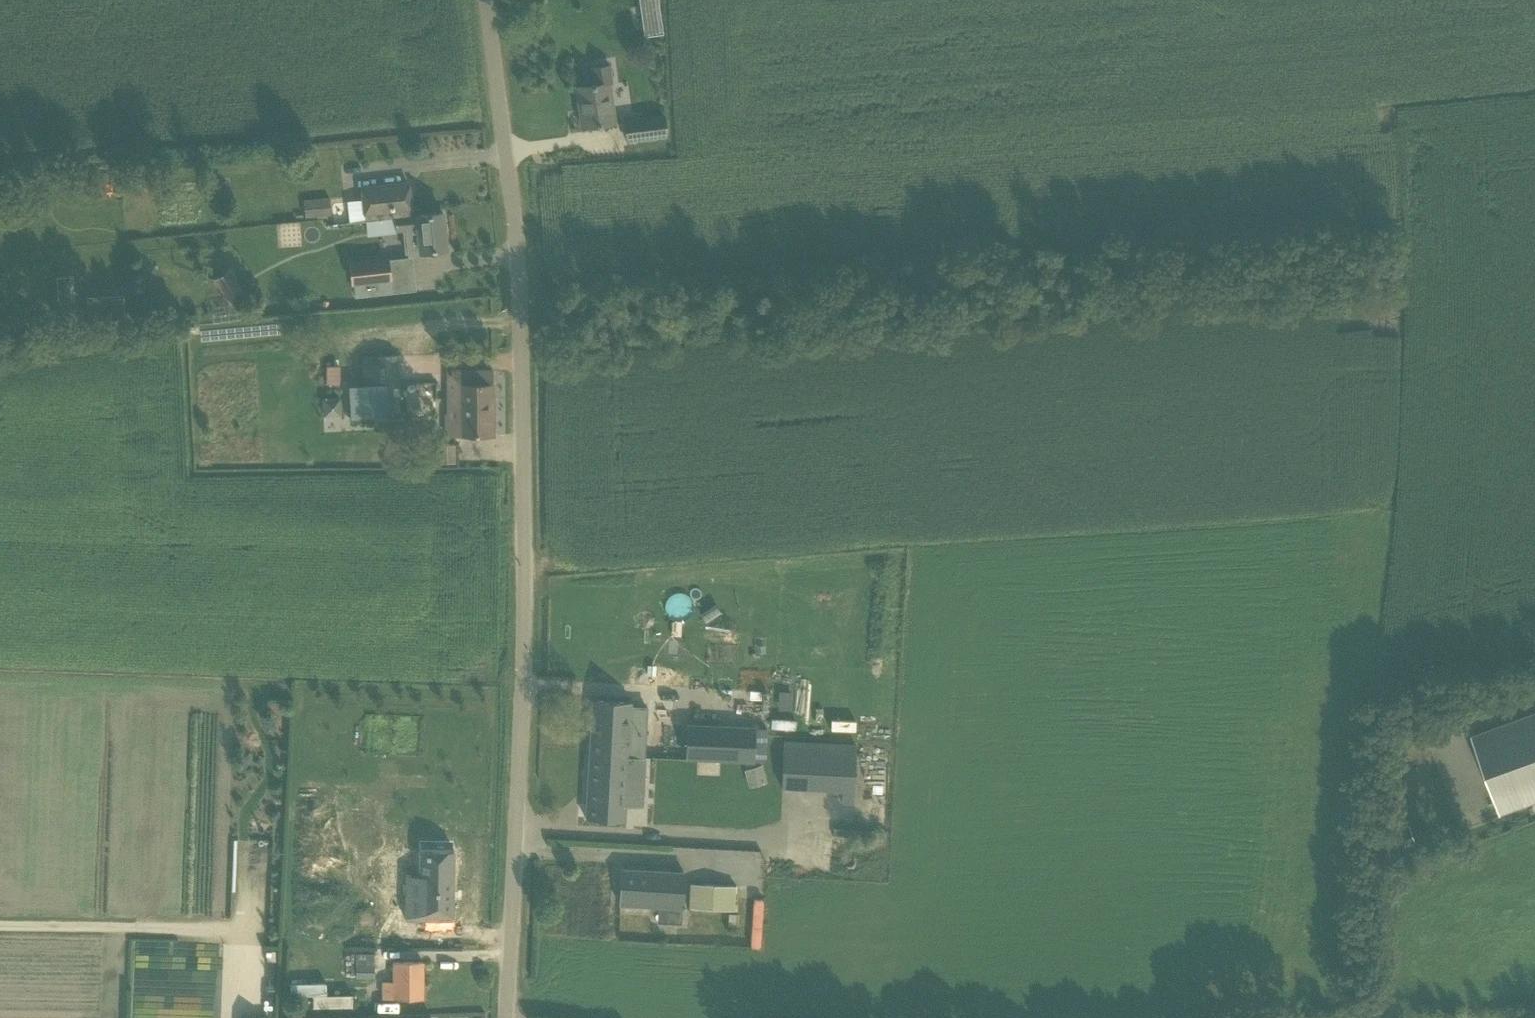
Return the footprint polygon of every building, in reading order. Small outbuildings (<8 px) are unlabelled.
[(622,13),(623,30),(661,26),(660,9),(622,13)] [(577,87),(582,127),(613,123),(608,82),(613,82),(611,63),(591,66),(593,84),(577,87)] [(624,121),(627,140),(668,134),(665,115),(624,121)] [(362,188),(365,222),(393,218),(411,215),(408,183),(362,188)] [(305,200),(307,217),(331,214),(329,197),(305,200)] [(405,236),(406,253),(446,249),(442,212),(411,215),(393,218),(395,231),(417,229),(417,235),(405,236)] [(349,261),(351,285),(391,280),(388,257),(349,261)] [(217,280),(215,282),(233,309),(235,308),(248,299),(229,272),(217,280)] [(360,383),(344,383),(345,417),(399,415),(397,354),(359,355),(360,383)] [(326,366),(326,383),(339,383),(339,366),(326,366)] [(445,414),(445,435),(493,435),(492,371),(448,371),(448,414),(445,414)] [(340,397),(323,399),(324,414),(341,413),(340,397)] [(589,756),(586,819),(626,821),(628,779),(643,780),(644,759),(646,732),(647,706),(629,705),(629,702),(612,701),(592,700),(592,703),(589,756)] [(1500,814),(1534,801),(1534,713),(1471,736),(1500,814)] [(688,725),(687,758),(752,760),(753,733),(753,727),(696,725),(688,725)] [(841,803),(854,803),(857,744),(784,740),(782,788),(842,791),(841,803)] [(761,765),(744,770),(746,780),(755,777),(755,778),(756,779),(757,784),(766,782),(761,765)] [(705,821),(756,823),(756,810),(720,809),(721,792),(706,792),(705,821)] [(1434,805),(1418,811),(1420,818),(1436,813),(1434,805)] [(418,873),(418,919),(439,919),(452,919),(453,850),(419,849),(418,873)] [(735,868),(733,879),(755,882),(757,872),(735,868)] [(621,869),(620,905),(639,906),(658,907),(666,907),(665,922),(682,923),(682,908),(684,908),(685,872),(641,870),(621,869)] [(686,909),(733,910),(734,885),(687,883),(686,909)] [(748,942),(759,942),(760,898),(750,898),(748,942)] [(728,913),(728,926),(737,927),(737,914),(728,913)] [(356,954),(356,977),(373,977),(373,976),(373,953),(357,954),(356,954)] [(384,998),(422,998),(422,962),(396,962),(396,980),(384,980),(384,998)] [(310,1005),(337,1004),(336,995),(318,995),(318,983),(302,983),(303,994),(309,993),(310,1005)]
